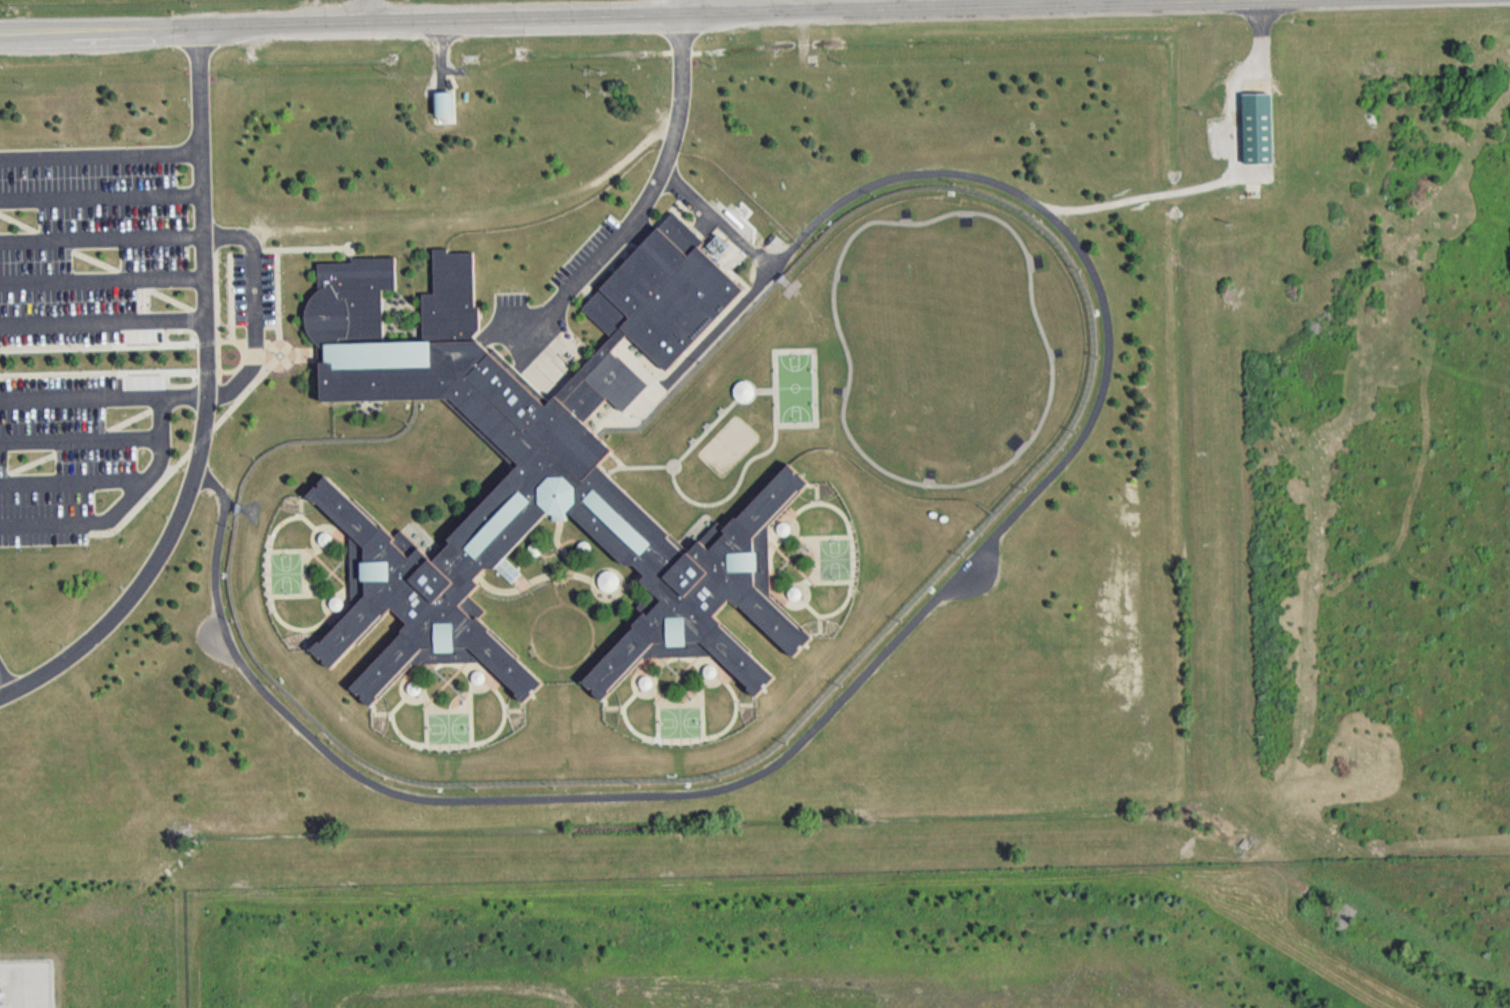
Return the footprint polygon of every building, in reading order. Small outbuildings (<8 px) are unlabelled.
[(454,114),(453,90),(435,91),(435,114),(454,114)] [(1272,91),(1243,92),(1244,163),(1273,162),(1272,91)] [(589,420),(616,446),(602,462),(674,530),(668,534),(685,551),(717,518),(726,528),(792,461),(809,479),(756,533),(756,582),(815,635),(795,655),(733,596),(716,614),(778,675),(758,694),(714,653),(644,654),(603,699),(583,680),(647,613),(639,606),(654,589),(644,581),(650,574),(639,563),(625,561),(571,509),(550,510),(498,565),(486,566),(478,575),(482,581),(462,602),(545,681),(525,700),(472,645),(424,646),(372,705),(351,686),(410,620),(394,605),(332,667),(312,647),(353,607),(352,534),(307,490),(327,471),(396,534),(406,520),(414,520),(440,546),(519,461),(454,396),(326,399),(323,344),(318,339),(313,332),(308,321),(307,307),(317,288),(317,265),(352,264),(352,255),(395,254),(397,289),(382,288),(384,340),(423,339),(423,291),(435,291),(433,252),(473,250),(473,300),(481,301),(482,327),(483,338),(549,404),(560,391),(613,340),(583,308),(676,209),(705,236),(717,224),(748,252),(736,269),(749,284),(669,368),(629,331),(586,377),(608,397),(589,420)] [(754,399),(755,381),(735,381),(735,399),(754,399)] [(496,567),(512,581),(521,571),(506,557),(496,567)] [(622,576),(606,568),(598,583),(614,591),(622,576)]
